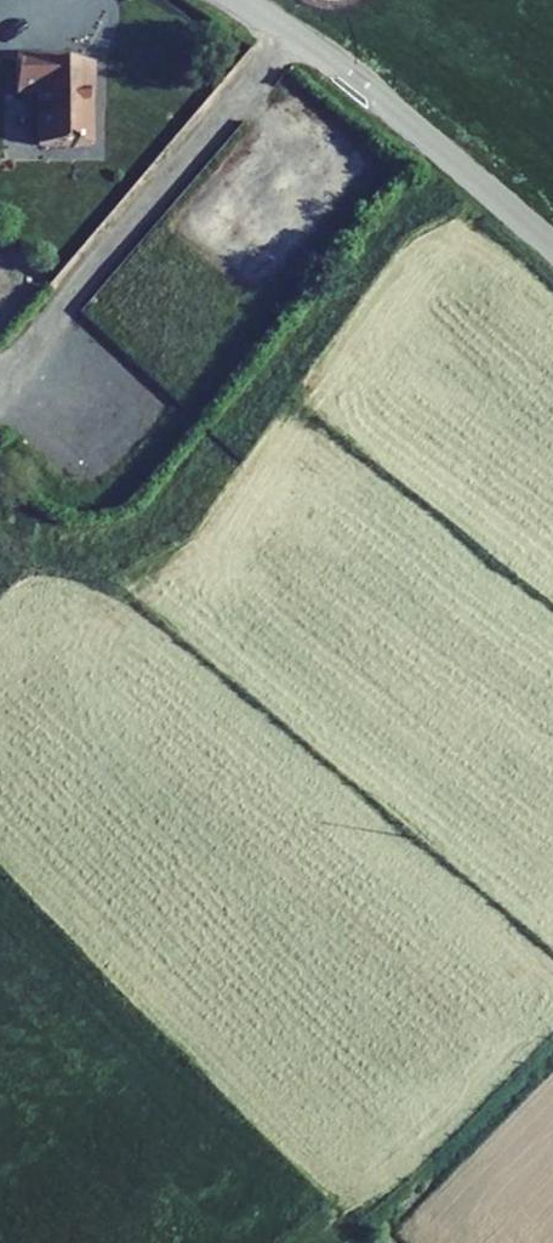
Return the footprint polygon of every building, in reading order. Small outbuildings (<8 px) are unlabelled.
[(1,43),(2,79),(24,79),(25,130),(78,130),(78,95),(74,95),(73,79),(81,80),(81,49),(47,50),(47,42),(1,43)]
